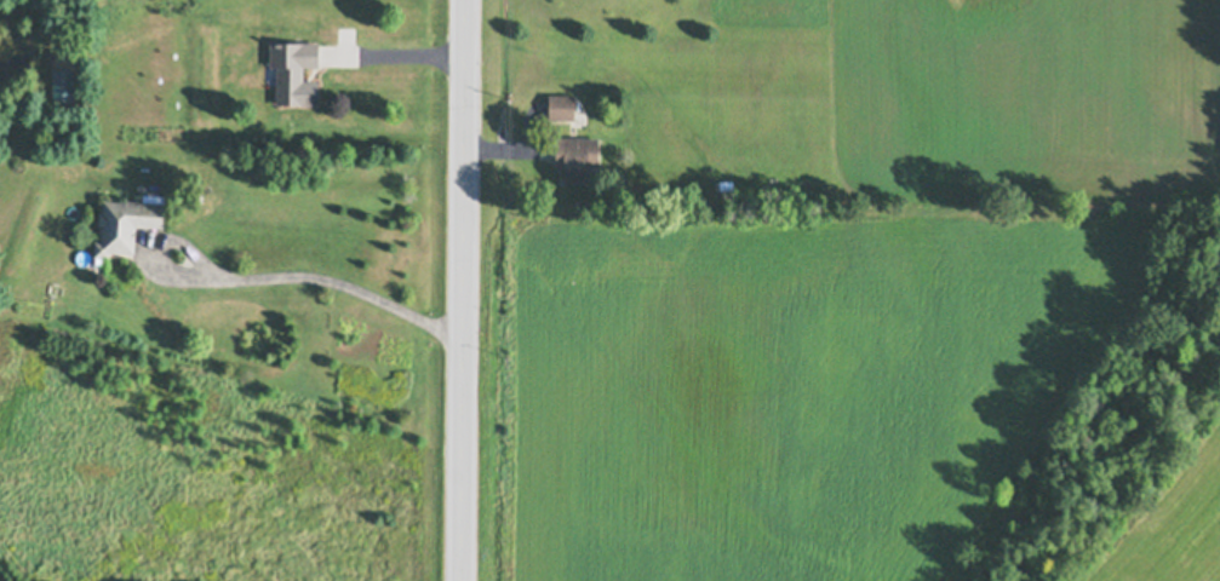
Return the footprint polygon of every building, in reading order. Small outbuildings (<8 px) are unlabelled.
[(276,102),(276,63),(270,63),(270,39),(319,40),(319,64),(303,64),(303,79),(317,79),(317,103),(299,103),(299,102),(276,102)] [(549,92),(574,92),(574,117),(548,116),(549,92)] [(556,134),(598,136),(598,163),(588,163),(588,180),(563,180),(563,166),(555,165),(556,134)] [(720,179),(732,179),(732,188),(720,188),(720,179)] [(103,197),(126,199),(126,197),(142,199),(143,192),(165,194),(162,225),(136,224),(134,251),(109,249),(109,255),(107,255),(107,261),(94,261),(96,254),(93,254),(94,238),(101,240),(101,231),(99,231),(99,225),(102,225),(102,223),(98,223),(98,209),(103,209),(103,197)]
